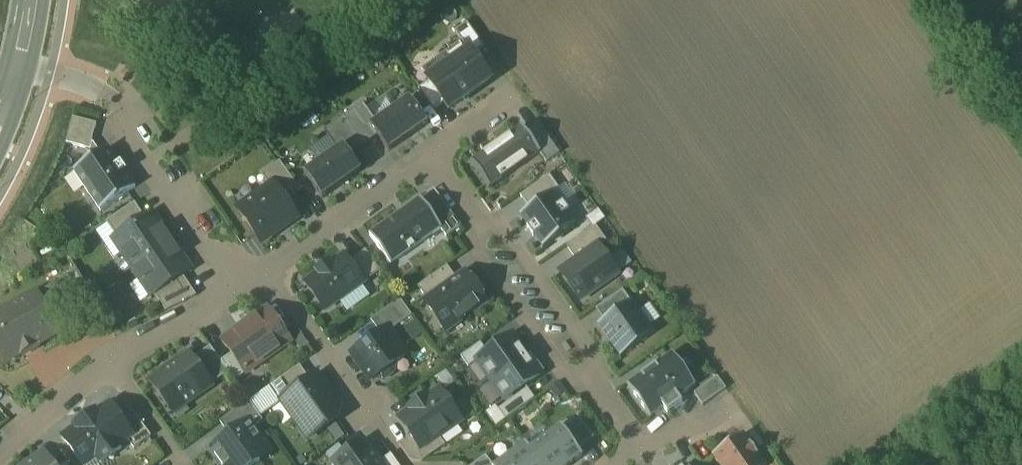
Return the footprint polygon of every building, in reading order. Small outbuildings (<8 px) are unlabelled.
[(470,52),(473,56),(485,48),(468,24),(456,33),(462,42),(463,42),(470,52)] [(429,66),(436,76),(470,52),(463,42),(462,42),(429,66)] [(445,104),(449,110),(491,80),(473,56),(470,52),(436,76),(429,82),(429,83),(445,104)] [(434,111),(445,104),(429,83),(420,90),(434,111)] [(377,123),(371,127),(378,138),(389,153),(428,126),(410,100),(377,123)] [(363,104),(344,118),(364,147),(378,138),(371,127),(377,123),(363,104)] [(97,124),(74,118),(67,144),(90,150),(97,124)] [(364,147),(344,118),(324,132),(338,151),(344,147),(351,157),(364,147)] [(544,157),(525,130),(474,166),(493,193),(544,157)] [(338,151),(304,174),(323,200),(362,173),(351,157),(344,147),(338,151)] [(120,164),(109,148),(79,168),(90,184),(85,188),(100,210),(101,212),(136,188),(126,173),(127,171),(121,163),(120,164)] [(301,192),(280,163),(262,176),(270,187),(274,185),(286,202),(301,192)] [(550,177),(521,197),(530,210),(553,193),(554,194),(560,190),(550,177)] [(270,187),(238,210),(262,244),(298,219),(286,202),(274,185),(270,187)] [(530,210),(520,217),(529,229),(528,230),(534,238),(535,238),(544,250),(577,226),(568,214),(569,213),(563,205),(562,205),(554,194),(553,193),(530,210)] [(461,228),(440,198),(427,208),(442,230),(441,231),(447,238),(461,228)] [(421,200),(370,236),(391,267),(441,231),(442,230),(427,208),(421,200)] [(135,203),(107,222),(117,238),(146,219),(135,203)] [(599,211),(586,220),(593,229),(596,227),(606,220),(599,211)] [(114,240),(133,268),(172,241),(154,214),(146,219),(117,238),(114,240)] [(593,229),(567,248),(577,262),(598,247),(599,248),(607,243),(596,227),(593,229)] [(172,241),(133,268),(151,297),(155,294),(183,275),(191,270),(172,241)] [(577,262),(561,274),(580,302),(618,275),(599,248),(598,247),(577,262)] [(366,251),(348,264),(363,285),(381,272),(366,251)] [(344,257),(331,266),(330,265),(317,274),(319,275),(306,284),(326,312),(363,285),(348,264),(344,257)] [(448,268),(418,288),(428,302),(457,281),(448,268)] [(78,273),(37,296),(52,323),(63,317),(60,310),(90,294),(78,273)] [(183,275),(155,294),(167,312),(197,296),(194,291),(183,275)] [(428,302),(426,304),(446,332),(486,304),(481,296),(482,295),(473,282),(472,283),(466,275),(457,281),(428,302)] [(623,291),(596,311),(604,322),(631,303),(623,291)] [(0,315),(0,355),(2,354),(7,363),(23,354),(24,356),(41,346),(40,344),(58,334),(52,323),(37,296),(36,295),(0,315)] [(401,301),(371,322),(381,335),(387,330),(390,333),(412,317),(401,301)] [(604,322),(598,327),(621,359),(655,335),(632,302),(604,322)] [(268,309),(223,341),(246,374),(292,342),(268,309)] [(381,335),(353,354),(372,381),(375,379),(383,381),(393,374),(394,366),(407,357),(390,333),(387,330),(381,335)] [(488,354),(478,361),(479,362),(506,401),(540,376),(512,337),(488,354)] [(481,345),(461,359),(469,369),(479,362),(478,361),(488,354),(481,345)] [(195,359),(213,385),(230,373),(211,347),(195,359)] [(163,374),(151,382),(169,410),(183,400),(187,405),(214,386),(213,385),(195,359),(191,354),(178,363),(177,362),(162,372),(163,374)] [(673,354),(628,386),(651,419),(664,410),(668,414),(683,403),(680,399),(696,387),(673,354)] [(300,366),(272,387),(283,402),(311,382),(300,366)] [(311,382),(283,402),(309,440),(337,420),(339,408),(318,377),(311,382)] [(718,378),(695,395),(703,406),(726,390),(718,378)] [(528,390),(499,411),(506,421),(535,400),(528,390)] [(440,392),(428,401),(426,398),(411,409),(413,411),(401,420),(412,436),(422,449),(426,447),(461,422),(440,392)] [(249,402),(220,423),(229,436),(249,422),(254,429),(263,422),(249,402)] [(97,415),(96,413),(75,428),(76,430),(63,439),(81,464),(94,464),(99,461),(101,464),(122,450),(120,447),(128,441),(133,437),(119,417),(110,405),(97,415)] [(152,438),(131,409),(119,417),(133,437),(128,441),(134,450),(152,438)] [(210,450),(221,464),(257,464),(261,463),(252,450),(263,442),(254,429),(249,422),(229,436),(210,450)] [(531,452),(541,464),(573,464),(583,457),(563,429),(531,452)] [(713,457),(719,464),(765,464),(744,435),(713,457)] [(412,436),(399,445),(411,462),(414,464),(422,463),(433,456),(426,447),(422,449),(412,436)] [(364,442),(333,464),(334,464),(380,464),(364,442)] [(531,452),(526,445),(498,464),(541,464),(531,452)] [(44,454),(29,464),(52,464),(44,454)] [(391,455),(380,464),(398,464),(391,455)]
